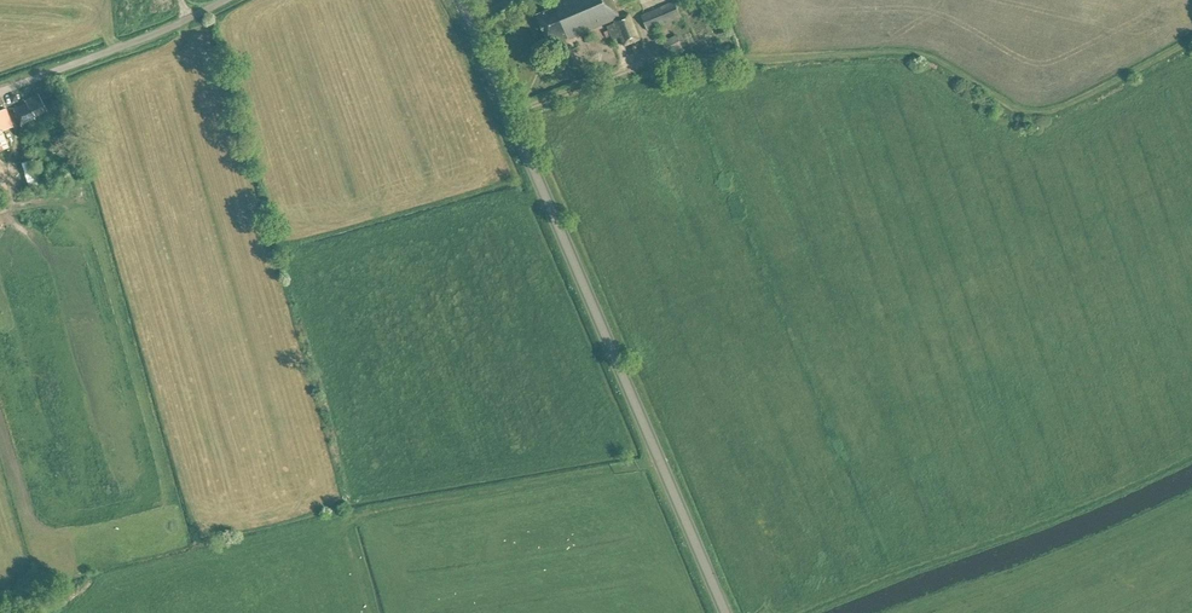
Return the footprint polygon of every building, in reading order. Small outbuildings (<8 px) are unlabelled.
[(612,0),(561,0),(553,3),(555,8),(537,15),(548,42),(553,40),(554,43),(568,38),(568,39),(614,20),(615,23),(607,26),(609,30),(604,32),(607,38),(611,36),(613,40),(621,37),(624,46),(639,40),(629,13),(619,17),(612,0)] [(716,5),(714,0),(693,0),(698,12),(716,5)] [(647,30),(680,17),(674,2),(641,16),(647,30)] [(669,57),(682,50),(675,37),(662,43),(669,57)] [(20,127),(34,121),(32,118),(45,112),(37,95),(24,102),(25,105),(12,111),(20,127)] [(11,128),(5,110),(0,112),(0,132),(11,128)]
